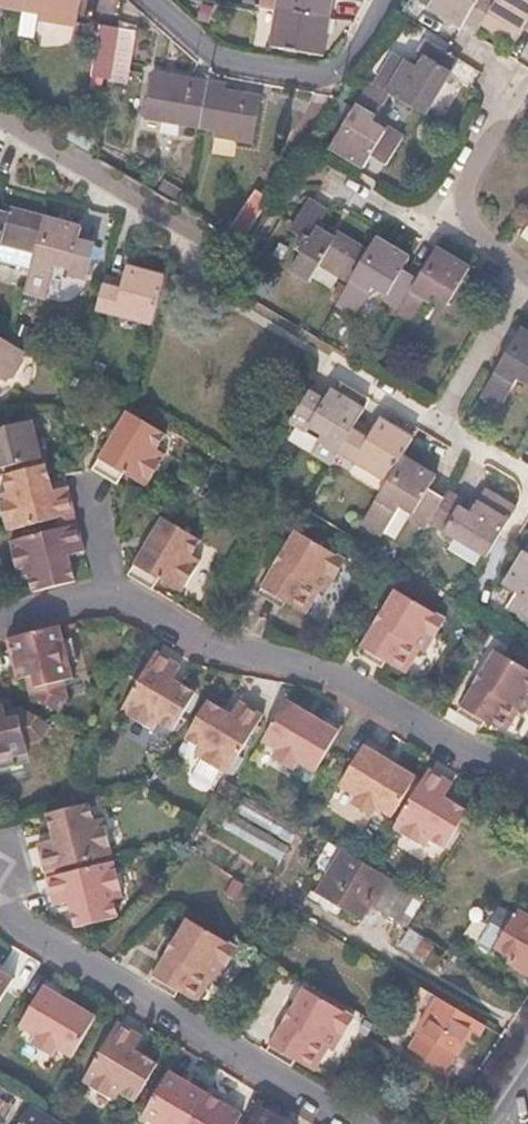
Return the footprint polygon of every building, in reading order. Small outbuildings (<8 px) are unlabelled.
[(21,11),(23,0),(0,0),(0,7),(21,11)] [(21,11),(39,14),(38,20),(74,26),(79,0),(23,0),(21,11)] [(325,17),(327,0),(260,0),(259,7),(275,10),(278,10),(284,11),(323,17),(325,17)] [(330,18),(333,0),(327,0),(325,17),(330,18)] [(458,25),(464,16),(478,23),(493,0),(429,0),(426,4),(458,25)] [(478,23),(510,41),(525,19),(527,21),(527,0),(493,0),(478,23)] [(272,48),(313,53),(316,35),(320,36),(323,17),(284,11),(278,10),(275,10),(268,47),(272,48)] [(324,55),(330,18),(325,17),(323,17),(320,36),(316,35),(313,53),(324,55)] [(110,68),(117,29),(99,26),(92,64),(110,68)] [(135,32),(117,29),(110,68),(128,71),(135,32)] [(457,56),(443,47),(429,38),(419,54),(423,57),(417,67),(394,53),(374,83),(390,93),(423,113),(456,57),(457,56)] [(167,81),(169,76),(152,73),(150,79),(167,81)] [(205,85),(205,82),(169,76),(167,81),(150,79),(144,112),(161,116),(160,121),(196,128),(203,92),(205,85)] [(374,83),(370,80),(328,146),(362,168),(369,157),(382,165),(399,139),(372,121),(390,93),(374,83)] [(221,88),(205,85),(203,92),(219,95),(221,88)] [(219,95),(203,92),(196,128),(213,131),(212,136),(250,143),(259,96),(221,88),(219,95)] [(143,118),(160,121),(161,116),(144,112),(143,118)] [(264,210),(271,199),(255,189),(224,233),(241,243),(264,210)] [(310,195),(296,218),(292,223),(305,232),(296,243),(301,247),(291,262),(310,274),(321,257),(352,275),(370,245),(339,226),(337,229),(320,219),(329,206),(310,195)] [(1,247),(31,255),(40,220),(8,211),(6,217),(0,216),(0,249),(1,247)] [(26,272),(21,294),(44,300),(53,268),(66,272),(64,280),(82,285),(91,249),(74,244),(77,231),(40,220),(31,255),(26,272)] [(370,245),(352,275),(336,301),(354,312),(373,282),(402,299),(417,273),(401,264),(408,252),(377,233),(370,245)] [(402,299),(395,309),(415,319),(432,292),(461,310),(477,284),(461,274),(468,263),(435,243),(417,273),(402,299)] [(26,272),(31,255),(1,247),(0,249),(0,265),(26,272)] [(104,276),(95,312),(151,327),(164,278),(128,269),(124,281),(104,276)] [(481,388),(500,400),(518,372),(527,378),(527,326),(521,321),(501,355),(481,388)] [(2,383),(6,379),(11,377),(21,362),(19,359),(21,351),(0,339),(0,382),(2,383)] [(308,389),(292,416),(319,432),(308,451),(329,464),(335,453),(355,420),(362,409),(328,388),(322,398),(308,389)] [(129,413),(93,470),(117,486),(125,474),(148,487),(167,457),(158,451),(167,436),(129,413)] [(355,420),(335,453),(384,482),(401,454),(410,439),(377,420),(371,429),(355,420)] [(46,457),(40,435),(34,436),(29,423),(1,430),(0,430),(0,469),(46,457)] [(422,526),(425,521),(440,495),(427,487),(434,474),(401,454),(384,482),(361,520),(381,533),(398,504),(410,511),(406,516),(422,526)] [(7,531),(75,514),(68,485),(53,489),(47,464),(6,475),(9,490),(0,492),(0,499),(7,531)] [(425,521),(483,555),(497,531),(513,505),(482,487),(467,511),(455,505),(459,499),(444,490),(440,495),(425,521)] [(200,541),(192,536),(163,517),(127,575),(152,590),(158,581),(180,594),(199,562),(191,556),(200,541)] [(30,578),(34,592),(75,582),(70,558),(85,554),(78,525),(10,541),(19,580),(30,578)] [(344,559),(294,529),(257,591),(281,606),(285,599),(307,611),(321,589),(325,591),(344,559)] [(522,546),(502,579),(516,588),(507,602),(527,614),(527,550),(522,546)] [(426,653),(446,619),(394,589),(355,651),(381,667),(385,660),(407,672),(422,650),(426,653)] [(56,626),(3,639),(14,680),(28,676),(33,689),(28,695),(57,714),(69,692),(66,679),(69,677),(66,664),(73,662),(68,638),(60,641),(56,626)] [(494,648),(456,709),(480,724),(484,717),(506,730),(519,708),(526,711),(527,707),(527,669),(494,648)] [(179,735),(196,705),(171,691),(178,678),(145,659),(118,704),(130,711),(126,719),(147,731),(152,724),(165,732),(168,728),(179,735)] [(319,719),(285,699),(261,741),(276,750),(271,757),(290,769),(295,761),(313,771),(340,725),(323,714),(319,719)] [(11,766),(9,758),(26,754),(25,748),(38,745),(51,723),(22,705),(16,715),(3,720),(0,710),(0,769),(11,766)] [(220,719),(196,705),(179,735),(188,740),(185,743),(199,752),(195,760),(215,772),(220,765),(232,771),(259,726),(227,707),(220,719)] [(389,817),(413,776),(377,754),(381,749),(364,739),(336,785),(354,796),(350,802),(368,815),(374,807),(389,817)] [(443,795),(450,781),(425,766),(390,826),(421,844),(427,835),(444,845),(465,808),(443,795)] [(280,858),(297,828),(241,798),(225,829),(280,858)] [(75,806),(39,815),(45,839),(32,843),(41,873),(106,855),(95,812),(77,816),(75,806)] [(356,919),(383,874),(363,863),(338,848),(312,891),(356,919)] [(120,906),(109,864),(42,881),(50,909),(63,906),(70,929),(104,920),(102,910),(120,906)] [(527,969),(527,915),(518,909),(495,947),(527,969)] [(146,979),(173,995),(178,987),(196,999),(210,976),(216,979),(236,945),(185,915),(146,979)] [(0,971),(0,998),(12,978),(0,971)] [(56,1044),(73,1055),(97,1015),(61,992),(65,986),(47,976),(20,1023),(37,1033),(32,1041),(51,1052),(56,1044)] [(262,1048),(286,1062),(291,1054),(312,1065),(325,1043),(333,1047),(351,1015),(299,985),(262,1048)] [(431,1008),(439,996),(422,986),(414,997),(431,1008)] [(412,1044),(447,1064),(452,1056),(455,1056),(471,1029),(480,1034),(486,1024),(439,996),(431,1008),(416,1032),(418,1034),(412,1044)] [(133,1106),(159,1061),(135,1047),(142,1034),(117,1018),(82,1076),(133,1106)] [(443,1070),(447,1064),(412,1044),(409,1049),(443,1070)] [(158,1123),(182,1123),(203,1089),(168,1068),(140,1113),(158,1123)] [(235,1108),(203,1089),(182,1123),(225,1123),(235,1108)] [(244,1123),(243,1123),(291,1123),(257,1102),(244,1123)] [(40,1108),(32,1103),(19,1123),(66,1123),(40,1108)] [(225,1123),(230,1123),(234,1117),(238,1110),(235,1108),(225,1123)]
